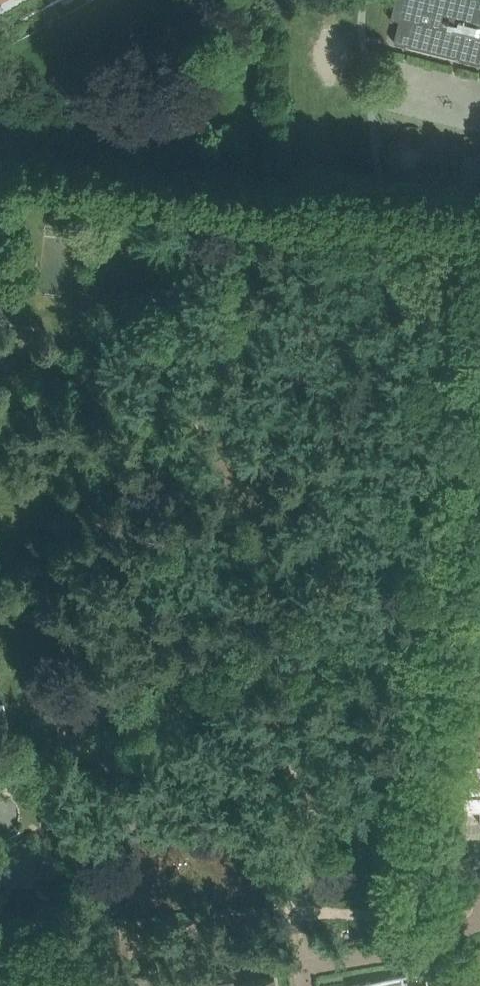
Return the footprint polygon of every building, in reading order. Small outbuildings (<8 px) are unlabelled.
[(392,20),(394,20),(394,19),(401,20),(395,42),(479,64),(479,0),(397,0),(392,20)] [(463,765),(464,784),(468,784),(469,798),(465,798),(465,809),(479,808),(479,823),(479,764),(463,765)] [(350,983),(351,985),(407,985),(407,982),(403,983),(402,976),(406,975),(405,974),(386,977),(387,980),(379,982),(379,979),(370,980),(350,983)]
